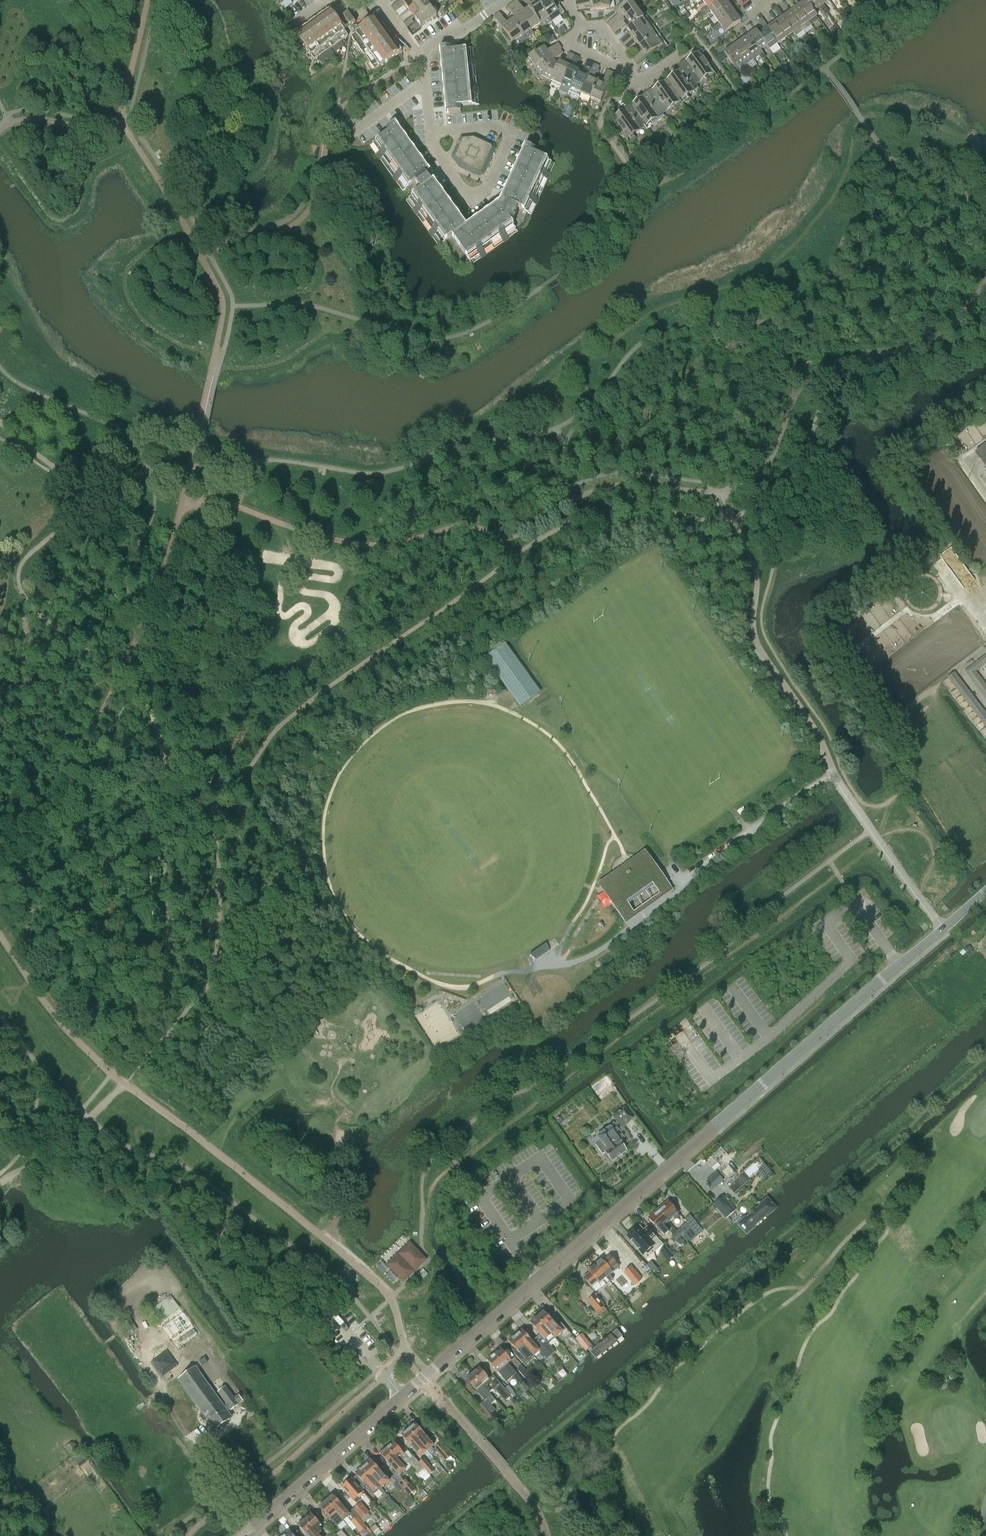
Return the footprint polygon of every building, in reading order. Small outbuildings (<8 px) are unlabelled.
[(403,2),(409,10),(423,0),(405,0),(403,2)] [(423,13),(431,7),(425,0),(423,0),(409,10),(415,18),(423,13)] [(517,0),(512,4),(531,30),(540,24),(528,8),(524,11),(517,0)] [(536,0),(528,0),(532,5),(528,8),(540,24),(543,28),(551,22),(536,0)] [(551,22),(561,15),(550,0),(536,0),(551,22)] [(609,0),(583,0),(576,1),(577,7),(590,5),(590,11),(610,9),(609,0)] [(607,24),(611,29),(637,10),(630,0),(626,4),(620,8),(615,12),(618,16),(607,24)] [(706,13),(710,11),(714,16),(729,5),(725,0),(720,0),(708,9),(707,7),(703,9),(706,13)] [(703,1),(707,7),(708,9),(720,0),(704,0),(703,1)] [(797,6),(809,21),(810,20),(812,22),(814,22),(818,19),(816,16),(817,15),(814,11),(814,12),(806,0),(805,1),(799,5),(797,6)] [(814,11),(819,7),(822,6),(817,0),(805,0),(805,1),(806,0),(814,12),(814,11)] [(826,8),(823,5),(829,0),(817,0),(822,6),(819,7),(822,11),(826,8)] [(790,12),(804,31),(812,25),(809,21),(797,6),(799,5),(796,1),(793,3),(796,7),(790,12)] [(515,18),(511,21),(525,41),(534,34),(531,30),(512,4),(507,7),(515,18)] [(369,15),(362,5),(344,18),(351,28),(369,15)] [(729,5),(714,16),(718,22),(719,24),(735,13),(729,5)] [(431,7),(423,13),(429,21),(437,16),(431,7)] [(304,28),(295,34),(314,60),(323,54),(331,48),(332,48),(335,53),(343,47),(340,42),(348,36),(329,10),(320,16),(319,14),(317,16),(316,16),(311,19),(305,24),(303,26),(304,28)] [(643,18),(637,10),(611,29),(614,33),(625,26),(627,30),(643,18)] [(780,19),(774,23),(785,38),(788,39),(792,36),(792,33),(793,32),(782,17),(783,16),(780,12),(777,14),(780,19)] [(782,17),(793,32),(796,37),(804,31),(790,12),(783,16),(782,17)] [(429,21),(423,13),(415,18),(421,27),(429,21)] [(516,47),(525,41),(511,21),(507,23),(499,13),(494,17),(516,47)] [(719,24),(718,22),(714,25),(717,29),(721,26),(725,32),(741,21),(735,13),(719,24)] [(861,13),(856,17),(859,21),(860,22),(865,18),(864,17),(861,13)] [(647,16),(643,18),(627,30),(630,34),(620,41),(623,46),(653,25),(647,16)] [(375,70),(402,51),(395,43),(397,41),(395,39),(396,38),(388,27),(387,28),(385,25),(384,26),(378,18),(351,37),(375,70)] [(764,30),(759,34),(758,34),(767,45),(766,46),(769,50),(777,44),(766,28),(768,27),(765,23),(761,26),(764,30)] [(774,23),(768,27),(766,28),(777,44),(785,38),(774,23)] [(659,34),(653,25),(623,46),(627,51),(637,43),(640,47),(659,34)] [(563,26),(558,30),(562,34),(566,31),(563,26)] [(761,50),(766,46),(767,45),(758,34),(759,34),(756,30),(748,36),(759,51),(757,53),(759,56),(763,53),(761,50)] [(838,31),(833,34),(837,39),(841,35),(838,31)] [(668,46),(659,34),(640,47),(643,51),(632,59),(636,64),(658,48),(660,52),(668,46)] [(754,60),(759,56),(757,53),(759,51),(748,36),(740,41),(754,60)] [(748,65),(754,60),(740,41),(732,47),(743,62),(741,64),(744,68),(748,65)] [(524,61),(531,70),(560,50),(562,49),(558,44),(548,51),(544,47),(524,61)] [(471,60),(470,49),(450,51),(450,47),(442,47),(448,107),(445,107),(446,113),(449,112),(449,113),(461,112),(460,106),(475,105),(474,93),(477,93),(477,88),(474,88),(471,65),(474,65),(474,60),(471,60)] [(737,72),(744,68),(741,64),(743,62),(732,47),(724,53),(737,72)] [(563,54),(560,50),(531,70),(537,79),(541,76),(551,81),(559,63),(557,65),(554,61),(563,54)] [(687,58),(680,63),(697,87),(698,87),(695,84),(706,76),(709,80),(716,75),(699,51),(688,59),(687,58)] [(563,65),(559,63),(551,81),(561,85),(574,55),(569,53),(563,65)] [(723,54),(717,58),(721,63),(727,59),(723,54)] [(580,58),(574,55),(561,85),(571,90),(579,72),(574,70),(580,58)] [(580,94),(594,64),(588,62),(583,74),(579,72),(571,90),(580,94)] [(686,95),(697,87),(680,63),(679,63),(682,66),(675,71),(676,73),(665,81),(682,103),(688,98),(686,95)] [(599,67),(594,64),(580,94),(590,98),(598,81),(594,79),(599,67)] [(788,65),(783,69),(786,73),(787,75),(792,71),(791,70),(788,65)] [(598,81),(590,98),(601,103),(614,73),(608,71),(603,83),(598,81)] [(675,108),(682,103),(665,81),(655,88),(654,87),(647,92),(662,113),(673,105),(675,108)] [(664,116),(662,113),(647,92),(640,97),(641,99),(630,106),(629,105),(646,129),(664,116)] [(646,129),(629,105),(622,110),(623,112),(612,120),(629,143),(636,138),(633,134),(644,126),(646,129)] [(430,232),(433,236),(436,234),(442,244),(464,228),(432,183),(438,178),(431,169),(427,172),(393,124),(387,128),(389,131),(373,143),(380,152),(377,154),(381,158),(383,156),(396,175),(394,176),(397,181),(399,179),(406,188),(415,182),(421,190),(409,198),(416,208),(414,209),(417,214),(419,212),(432,230),(430,232)] [(484,175),(495,149),(494,144),(474,135),(461,137),(452,157),(459,168),(479,177),(484,175)] [(518,209),(528,213),(533,202),(535,203),(538,199),(535,197),(544,177),(547,178),(549,174),(546,172),(551,161),(533,153),(535,150),(528,147),(505,199),(500,197),(498,201),(494,204),(497,208),(454,239),(470,261),(479,254),(481,256),(485,253),(483,251),(502,238),(503,240),(508,237),(506,235),(515,228),(510,221),(515,218),(514,215),(516,214),(518,209)] [(975,453),(985,468),(985,445),(975,453)] [(966,670),(985,697),(985,685),(975,672),(985,663),(985,655),(966,670)] [(985,728),(985,716),(953,674),(948,678),(985,728)] [(625,920),(635,913),(626,901),(652,883),(661,895),(670,888),(649,858),(629,872),(627,869),(624,871),(626,874),(604,890),(625,920)] [(606,1079),(583,1095),(594,1110),(616,1094),(606,1079)] [(618,1129),(633,1118),(625,1107),(612,1116),(617,1122),(597,1136),(601,1141),(596,1145),(603,1154),(605,1152),(612,1162),(627,1151),(623,1146),(627,1143),(618,1129)] [(706,1182),(713,1190),(723,1181),(716,1173),(706,1182)] [(749,1184),(742,1176),(730,1186),(737,1194),(749,1184)] [(727,1218),(745,1239),(786,1204),(767,1182),(735,1210),(727,1218)] [(735,1210),(723,1196),(714,1205),(726,1218),(727,1218),(735,1210)] [(668,1202),(658,1210),(668,1222),(673,1217),(675,1220),(679,1217),(677,1214),(678,1213),(668,1202)] [(658,1210),(648,1219),(658,1230),(659,1230),(664,1236),(669,1232),(663,1226),(668,1222),(658,1210)] [(677,1232),(681,1236),(682,1236),(689,1243),(703,1231),(689,1215),(684,1220),(687,1223),(677,1232)] [(639,1227),(627,1237),(643,1255),(652,1247),(656,1251),(662,1245),(647,1228),(643,1231),(639,1227)] [(681,1236),(677,1232),(672,1236),(676,1241),(681,1236)] [(400,1279),(406,1279),(426,1260),(410,1243),(389,1262),(389,1268),(400,1279)] [(668,1261),(674,1256),(666,1246),(660,1252),(668,1261)] [(600,1261),(595,1265),(610,1283),(613,1280),(610,1275),(619,1267),(609,1256),(603,1261),(603,1260),(601,1262),(600,1261)] [(610,1283),(595,1265),(590,1269),(591,1270),(589,1272),(590,1273),(584,1278),(592,1287),(598,1282),(600,1284),(603,1281),(607,1285),(608,1284),(616,1293),(618,1292),(610,1283)] [(631,1266),(624,1272),(633,1283),(635,1285),(642,1279),(631,1266)] [(600,1315),(607,1309),(595,1295),(588,1301),(600,1315)] [(159,1322),(179,1307),(171,1296),(151,1310),(144,1316),(149,1323),(156,1318),(159,1322)] [(537,1316),(537,1317),(555,1339),(561,1333),(566,1340),(572,1335),(564,1327),(561,1323),(557,1319),(553,1322),(543,1311),(541,1313),(539,1313),(537,1315),(537,1316)] [(167,1332),(170,1337),(190,1323),(186,1317),(167,1332)] [(549,1344),(555,1339),(537,1317),(536,1317),(535,1317),(533,1319),(532,1320),(530,1323),(543,1338),(539,1341),(552,1356),(556,1353),(549,1344)] [(137,1330),(130,1320),(124,1324),(123,1326),(130,1334),(132,1334),(137,1330)] [(516,1335),(515,1336),(535,1358),(535,1357),(536,1358),(542,1353),(548,1360),(552,1356),(539,1341),(535,1345),(522,1330),(519,1332),(518,1332),(516,1334),(516,1335)] [(582,1334),(576,1339),(578,1342),(586,1351),(592,1346),(583,1336),(582,1334)] [(535,1358),(515,1336),(513,1336),(511,1338),(511,1339),(508,1341),(518,1352),(515,1355),(525,1366),(535,1358)] [(569,1340),(572,1343),(573,1345),(574,1346),(578,1342),(573,1336),(569,1340)] [(494,1354),(513,1376),(516,1373),(508,1364),(511,1361),(500,1348),(498,1351),(496,1351),(494,1352),(494,1354)] [(513,1376),(494,1354),(493,1355),(492,1355),(490,1357),(489,1358),(487,1360),(506,1382),(513,1376)] [(204,1358),(199,1361),(202,1366),(208,1362),(204,1358)] [(518,1370),(526,1380),(531,1377),(522,1366),(518,1370)] [(473,1373),(472,1373),(486,1389),(489,1393),(494,1389),(505,1402),(511,1396),(495,1378),(491,1381),(479,1367),(476,1369),(475,1369),(473,1371),(473,1373)] [(242,1400),(238,1395),(234,1398),(226,1387),(218,1392),(226,1404),(223,1406),(195,1368),(179,1379),(203,1413),(199,1416),(204,1422),(208,1419),(215,1430),(232,1418),(227,1412),(230,1410),(231,1410),(238,1404),(242,1401),(242,1400)] [(468,1377),(465,1379),(484,1401),(480,1404),(489,1415),(495,1409),(491,1405),(496,1401),(489,1393),(486,1389),(472,1373),(472,1374),(470,1374),(468,1375),(468,1377)] [(508,1385),(505,1388),(510,1395),(514,1391),(508,1385)] [(409,1428),(408,1429),(422,1445),(427,1451),(432,1456),(436,1453),(431,1448),(434,1446),(425,1436),(425,1435),(415,1423),(412,1425),(411,1425),(409,1427),(409,1428)] [(420,1457),(427,1451),(422,1445),(408,1429),(407,1429),(406,1429),(404,1431),(404,1432),(401,1435),(420,1457)] [(387,1447),(386,1448),(400,1464),(406,1470),(407,1471),(411,1468),(417,1474),(424,1469),(414,1457),(410,1460),(393,1442),(391,1444),(389,1444),(387,1446),(387,1447)] [(437,1451),(444,1460),(450,1455),(439,1443),(435,1447),(438,1451),(437,1451)] [(400,1464),(386,1448),(384,1448),(382,1450),(382,1451),(380,1453),(390,1466),(399,1476),(406,1470),(400,1464)] [(434,1471),(424,1459),(419,1463),(430,1475),(434,1471)] [(371,1460),(363,1467),(378,1484),(382,1488),(389,1481),(382,1473),(371,1460)] [(378,1484),(363,1467),(355,1474),(357,1476),(365,1485),(370,1490),(374,1495),(382,1488),(378,1484)] [(365,1485),(357,1476),(352,1480),(362,1491),(364,1489),(363,1488),(365,1485)] [(362,1491),(352,1480),(351,1479),(350,1480),(349,1479),(345,1482),(346,1484),(342,1487),(356,1504),(360,1500),(358,1497),(363,1493),(362,1491)] [(406,1483),(403,1480),(399,1484),(401,1487),(402,1488),(409,1495),(415,1489),(408,1481),(406,1483)] [(394,1486),(399,1492),(403,1489),(397,1483),(394,1486)] [(326,1500),(343,1521),(347,1517),(350,1515),(348,1513),(333,1494),(330,1497),(328,1497),(326,1498),(326,1500)] [(337,1526),(343,1521),(326,1500),(325,1501),(324,1501),(322,1503),(322,1504),(319,1506),(337,1526)] [(361,1504),(354,1510),(363,1521),(370,1514),(361,1504)] [(367,1527),(352,1510),(348,1513),(350,1515),(347,1517),(360,1532),(367,1527)] [(305,1518),(304,1519),(318,1535),(321,1532),(318,1528),(321,1525),(311,1513),(308,1515),(307,1515),(305,1517),(305,1518)] [(318,1535),(304,1519),(304,1520),(302,1519),(300,1521),(300,1523),(298,1525),(307,1535),(319,1535),(318,1535)] [(370,1529),(376,1535),(377,1535),(381,1532),(375,1525),(370,1529)]
